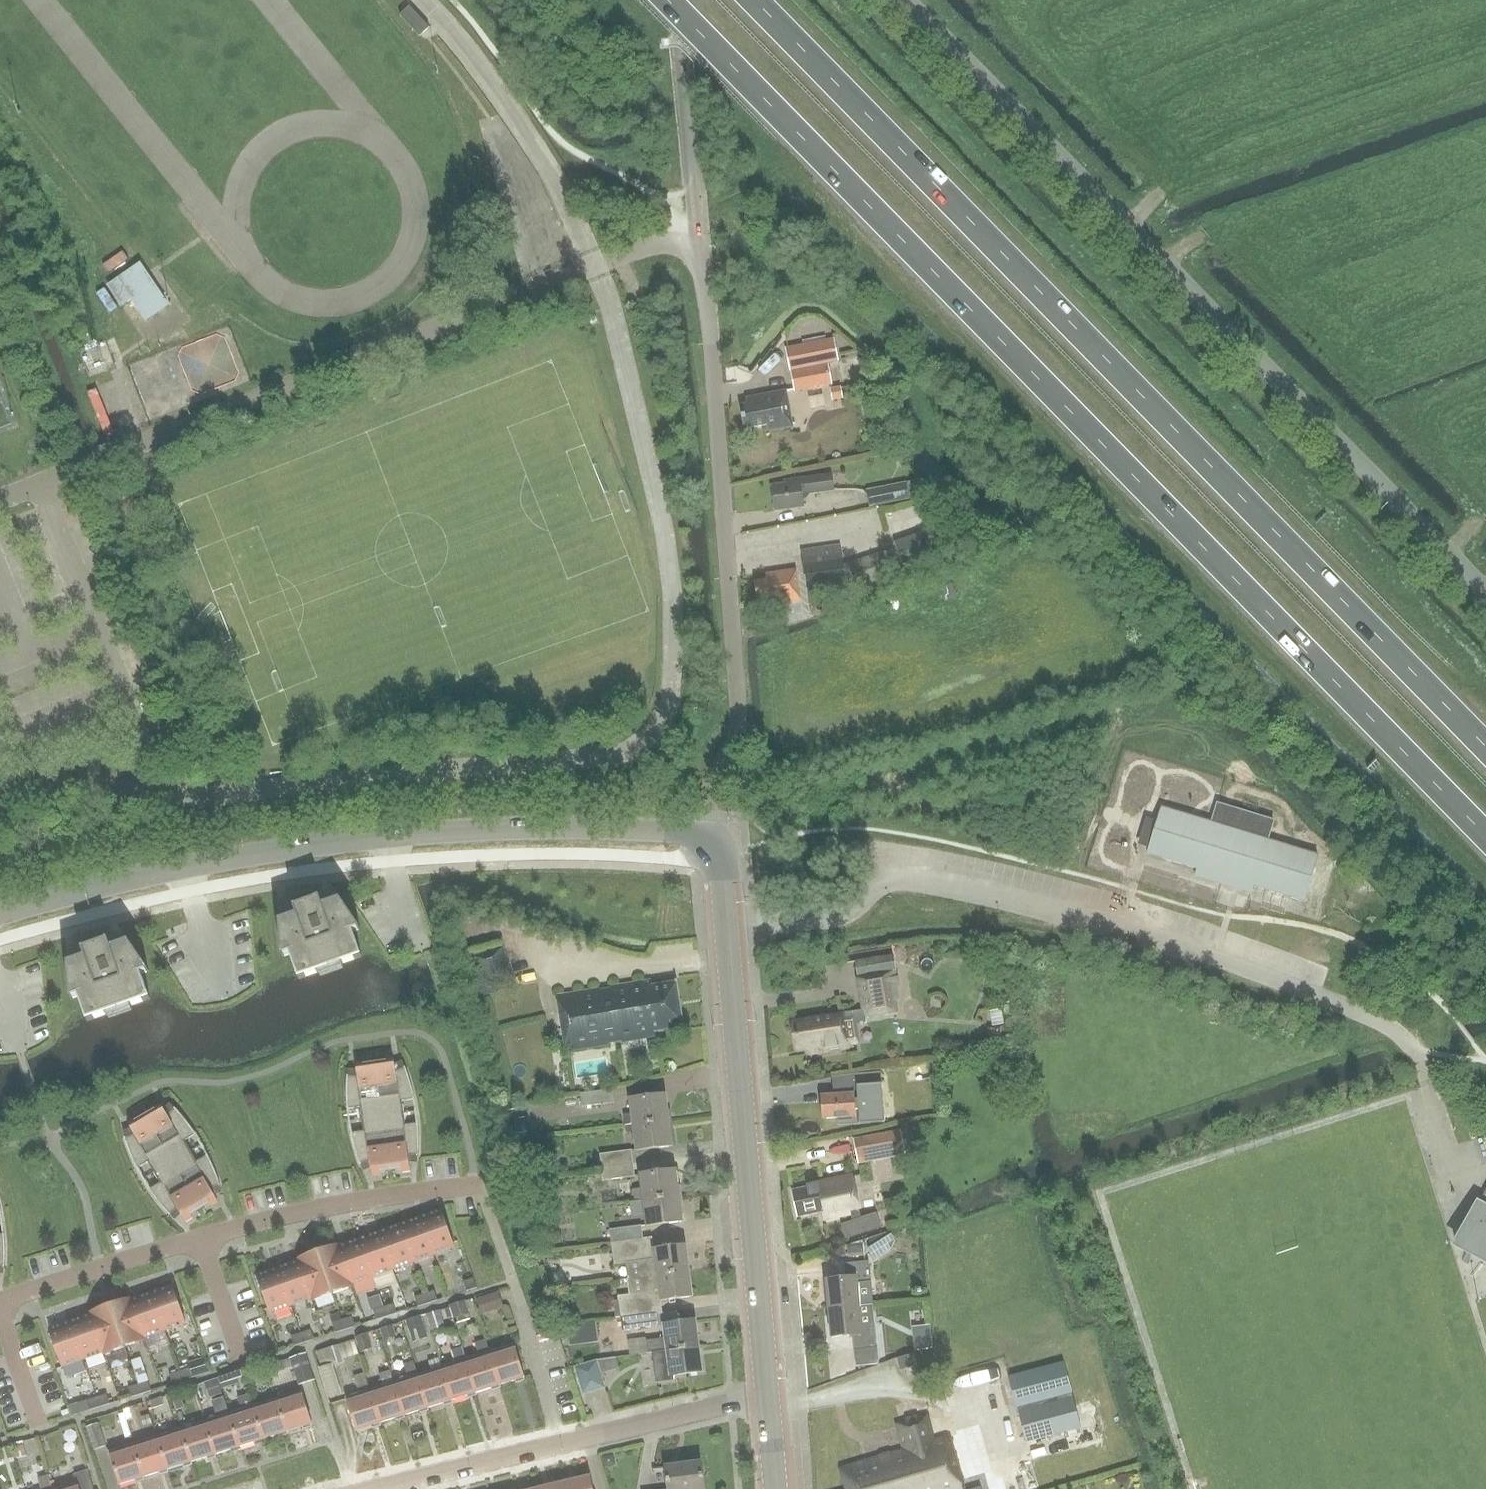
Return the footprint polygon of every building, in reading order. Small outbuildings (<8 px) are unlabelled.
[(411,6),(401,15),(402,17),(420,36),(430,27),(411,6)] [(140,264),(120,278),(108,286),(122,307),(134,299),(147,319),(168,305),(140,264)] [(839,362),(835,338),(786,347),(790,371),(839,362)] [(832,383),(828,366),(792,372),(795,390),(832,383)] [(832,398),(843,396),(841,388),(831,390),(832,398)] [(769,431),(793,427),(787,391),(746,398),(747,405),(741,406),(745,429),(767,425),(769,431)] [(875,439),(878,451),(887,448),(884,437),(875,439)] [(802,493),(814,492),(835,489),(833,475),(786,481),(786,484),(772,486),(775,510),(804,506),(802,493)] [(914,500),(911,485),(867,494),(870,508),(914,500)] [(930,561),(919,532),(894,541),(905,570),(930,561)] [(849,598),(847,590),(844,564),(841,545),(801,551),(809,604),(849,598)] [(901,573),(893,549),(844,564),(847,590),(901,573)] [(768,580),(756,581),(759,601),(767,600),(767,606),(801,601),(796,570),(767,574),(768,580)] [(956,597),(952,584),(943,586),(946,599),(956,597)] [(1252,894),(1254,886),(1268,840),(1274,821),(1218,804),(1212,823),(1198,869),(1196,877),(1252,894)] [(1198,869),(1212,823),(1162,807),(1148,854),(1198,869)] [(1268,890),(1283,844),(1268,840),(1254,886),(1268,890)] [(1304,901),(1318,855),(1283,844),(1268,890),(1304,901)] [(353,931),(359,929),(359,930),(361,929),(341,899),(324,905),(321,898),(318,899),(298,907),(297,906),(294,907),(297,915),(280,921),(283,956),(285,956),(285,955),(290,954),(299,979),(319,972),(317,965),(328,961),(328,962),(329,962),(329,960),(340,957),(342,963),(362,956),(353,931)] [(142,973),(147,971),(148,972),(149,971),(130,941),(112,948),(109,940),(107,941),(107,942),(86,949),(86,948),(83,949),(86,957),(68,963),(71,998),(74,998),(73,997),(79,996),(88,1021),(108,1014),(105,1007),(116,1003),(117,1004),(118,1004),(117,1003),(129,999),(131,1005),(151,998),(142,973)] [(517,985),(505,947),(472,958),(484,995),(517,985)] [(858,976),(893,970),(891,954),(855,960),(858,976)] [(877,990),(885,988),(882,974),(858,978),(865,1016),(881,1014),(877,990)] [(655,1031),(684,1026),(676,981),(652,985),(651,980),(557,996),(566,1052),(656,1037),(655,1031)] [(809,1053),(849,1047),(844,1016),(794,1024),(798,1048),(808,1047),(809,1053)] [(419,1136),(419,1128),(418,1123),(406,1125),(402,1101),(415,1099),(414,1094),(413,1089),(410,1080),(407,1071),(406,1067),(396,1070),(394,1056),(386,1058),(386,1060),(365,1063),(364,1061),(356,1062),(358,1076),(348,1075),(347,1083),(347,1091),(347,1095),(347,1103),(348,1103),(348,1109),(361,1107),(364,1131),(352,1133),(353,1138),(354,1143),(356,1152),(359,1160),(361,1165),(371,1161),(373,1175),(381,1174),(380,1171),(402,1168),(402,1171),(410,1170),(408,1156),(419,1156),(419,1148),(419,1144),(419,1136)] [(853,1093),(822,1096),(823,1119),(838,1118),(838,1125),(861,1123),(861,1124),(885,1122),(881,1072),(852,1074),(853,1093)] [(583,1107),(614,1103),(612,1089),(581,1093),(583,1107)] [(630,1099),(632,1113),(624,1114),(625,1126),(670,1120),(666,1094),(630,1099)] [(215,1168),(211,1160),(210,1160),(208,1155),(197,1161),(185,1140),(196,1134),(193,1130),(193,1129),(190,1126),(185,1118),(182,1115),(175,1108),(168,1115),(161,1102),(153,1107),(155,1109),(136,1120),(135,1118),(128,1122),(135,1134),(125,1137),(128,1146),(131,1155),(135,1163),(138,1168),(149,1162),(161,1183),(150,1189),(153,1193),(153,1194),(155,1197),(158,1200),(163,1206),(168,1213),(170,1216),(178,1208),(185,1220),(192,1216),(191,1214),(210,1203),(211,1205),(218,1201),(211,1189),(221,1186),(218,1177),(216,1173),(215,1168)] [(504,1113),(509,1136),(525,1133),(519,1109),(504,1113)] [(673,1146),(670,1120),(625,1126),(626,1133),(634,1132),(637,1151),(673,1146)] [(906,1155),(901,1129),(854,1138),(859,1164),(906,1155)] [(634,1163),(632,1150),(600,1154),(602,1167),(634,1163)] [(635,1177),(634,1163),(602,1167),(604,1181),(635,1177)] [(640,1174),(642,1188),(633,1189),(635,1201),(680,1195),(676,1170),(640,1174)] [(826,1220),(860,1212),(853,1176),(818,1183),(819,1186),(793,1191),(798,1216),(824,1211),(826,1220)] [(1458,1244),(1485,1259),(1485,1191),(1458,1244)] [(683,1221),(680,1195),(635,1201),(630,1202),(632,1216),(645,1214),(647,1226),(683,1221)] [(442,1210),(422,1217),(435,1255),(455,1248),(442,1210)] [(853,1236),(889,1225),(884,1210),(848,1221),(853,1236)] [(422,1217),(401,1224),(415,1262),(435,1255),(422,1217)] [(415,1262),(401,1224),(381,1232),(394,1269),(415,1262)] [(610,1230),(612,1243),(644,1239),(642,1226),(610,1230)] [(394,1269),(381,1232),(361,1239),(374,1277),(394,1269)] [(654,1249),(653,1237),(644,1239),(612,1243),(615,1264),(625,1263),(628,1279),(690,1271),(686,1245),(654,1249)] [(374,1277),(361,1239),(340,1246),(354,1284),(374,1277)] [(354,1284),(340,1246),(340,1244),(318,1252),(333,1293),(354,1286),(354,1284)] [(849,1255),(865,1254),(864,1244),(849,1245),(849,1255)] [(333,1293),(318,1252),(297,1259),(298,1261),(312,1299),(312,1301),(333,1293)] [(312,1299),(298,1261),(278,1268),(291,1306),(312,1299)] [(826,1280),(829,1309),(859,1305),(857,1282),(871,1281),(869,1261),(846,1263),(847,1278),(826,1280)] [(291,1306),(278,1268),(257,1275),(271,1313),(291,1306)] [(693,1296),(690,1271),(628,1279),(630,1294),(619,1296),(622,1318),(658,1313),(663,1313),(661,1301),(693,1296)] [(467,1291),(477,1288),(474,1278),(464,1281),(467,1291)] [(187,1323),(173,1285),(153,1292),(166,1330),(187,1323)] [(435,1291),(425,1294),(428,1303),(438,1300),(435,1291)] [(166,1330),(153,1292),(133,1300),(146,1338),(166,1330)] [(505,1306),(500,1292),(475,1300),(480,1314),(505,1306)] [(428,1303),(425,1294),(415,1297),(419,1307),(428,1303)] [(380,1295),(368,1298),(372,1311),(374,1310),(384,1307),(380,1295)] [(146,1338),(133,1300),(132,1298),(111,1305),(126,1347),(147,1339),(146,1338)] [(450,1306),(453,1315),(469,1310),(466,1301),(450,1306)] [(394,1304),(384,1307),(387,1316),(397,1313),(394,1304)] [(126,1347),(111,1305),(90,1313),(90,1315),(104,1352),(105,1354),(126,1347)] [(862,1329),(859,1305),(829,1309),(832,1337),(853,1335),(855,1350),(878,1347),(876,1328),(862,1329)] [(387,1316),(384,1307),(374,1310),(377,1320),(387,1316)] [(434,1334),(445,1331),(438,1310),(427,1313),(434,1334)] [(659,1325),(658,1313),(622,1318),(623,1330),(659,1325)] [(420,1314),(405,1318),(409,1331),(424,1326),(420,1314)] [(104,1352),(90,1315),(70,1322),(84,1360),(104,1352)] [(353,1317),(343,1320),(346,1329),(356,1326),(353,1317)] [(346,1329),(343,1320),(333,1323),(336,1333),(346,1329)] [(663,1325),(665,1339),(647,1341),(649,1353),(700,1346),(696,1320),(663,1325)] [(84,1360),(70,1322),(50,1329),(63,1367),(84,1360)] [(931,1323),(912,1325),(913,1337),(932,1335),(931,1323)] [(598,1340),(596,1324),(568,1328),(570,1343),(598,1340)] [(383,1337),(395,1333),(393,1325),(381,1329),(383,1337)] [(311,1330),(302,1333),(305,1343),(315,1339),(311,1330)] [(305,1343),(302,1333),(292,1336),(295,1346),(305,1343)] [(372,1349),(367,1334),(356,1337),(361,1352),(372,1349)] [(646,1337),(629,1339),(631,1355),(649,1353),(647,1341),(646,1337)] [(501,1385),(491,1352),(490,1352),(486,1339),(475,1343),(479,1355),(467,1359),(477,1393),(501,1385)] [(338,1343),(316,1350),(322,1367),(344,1360),(338,1343)] [(525,1377),(516,1349),(515,1344),(491,1352),(501,1385),(525,1377)] [(703,1371),(700,1346),(649,1353),(653,1353),(657,1381),(657,1382),(674,1380),(674,1378),(673,1379),(673,1376),(703,1371)] [(477,1393),(467,1359),(463,1347),(452,1350),(456,1363),(443,1367),(442,1367),(453,1400),(477,1393)] [(316,1380),(307,1353),(290,1358),(299,1385),(316,1380)] [(915,1355),(907,1357),(910,1368),(918,1366),(915,1355)] [(208,1365),(205,1357),(188,1362),(190,1368),(193,1378),(210,1372),(208,1365)] [(453,1400),(442,1367),(443,1367),(440,1357),(429,1361),(432,1370),(418,1375),(429,1408),(453,1400)] [(584,1394),(605,1387),(597,1360),(575,1366),(584,1394)] [(285,1369),(282,1361),(270,1365),(272,1373),(285,1369)] [(1027,1442),(1080,1427),(1063,1363),(1010,1377),(1027,1442)] [(146,1367),(136,1370),(140,1382),(150,1379),(146,1367)] [(190,1368),(180,1371),(183,1381),(193,1378),(190,1368)] [(405,1415),(394,1382),(395,1382),(391,1370),(380,1373),(384,1386),(370,1390),(371,1395),(381,1423),(405,1415)] [(173,1384),(183,1381),(180,1371),(170,1374),(173,1384)] [(219,1379),(222,1386),(237,1381),(235,1374),(219,1379)] [(429,1408),(418,1375),(419,1379),(412,1382),(410,1377),(395,1382),(394,1382),(405,1415),(429,1408)] [(149,1381),(139,1384),(142,1394),(152,1391),(149,1381)] [(142,1394),(139,1384),(129,1387),(132,1397),(142,1394)] [(313,1424),(304,1395),(303,1390),(278,1398),(289,1431),(313,1424)] [(381,1423),(371,1395),(364,1397),(362,1392),(346,1398),(356,1431),(381,1423)] [(108,1394),(98,1397),(101,1407),(111,1404),(108,1394)] [(186,1408),(182,1396),(173,1399),(177,1410),(186,1408)] [(101,1407),(98,1397),(88,1400),(91,1410),(101,1407)] [(153,1409),(164,1405),(162,1398),(151,1401),(153,1409)] [(289,1431),(278,1398),(254,1406),(265,1439),(289,1431)] [(265,1439),(254,1406),(230,1413),(241,1447),(265,1439)] [(241,1447),(230,1413),(206,1421),(217,1454),(241,1447)] [(152,1423),(149,1415),(141,1417),(144,1426),(152,1423)] [(950,1437),(934,1442),(926,1416),(898,1424),(905,1450),(841,1469),(847,1488),(965,1488),(950,1437)] [(217,1454),(206,1421),(182,1429),(192,1462),(217,1454)] [(107,1446),(99,1422),(87,1427),(95,1450),(107,1446)] [(192,1462),(182,1429),(158,1436),(168,1469),(192,1462)] [(168,1469),(158,1436),(134,1444),(144,1477),(168,1469)] [(144,1477),(134,1444),(110,1451),(120,1485),(144,1477)] [(15,1447),(18,1457),(27,1455),(25,1445),(15,1447)] [(10,1460),(15,1458),(12,1446),(7,1448),(10,1460)] [(603,1456),(605,1465),(615,1463),(613,1454),(603,1456)] [(701,1462),(666,1467),(669,1488),(705,1488),(701,1462)] [(88,1470),(75,1474),(78,1483),(58,1488),(94,1488),(88,1470)] [(48,1475),(38,1478),(42,1488),(53,1488),(48,1475)] [(566,1481),(567,1488),(594,1488),(591,1475),(566,1481)]
